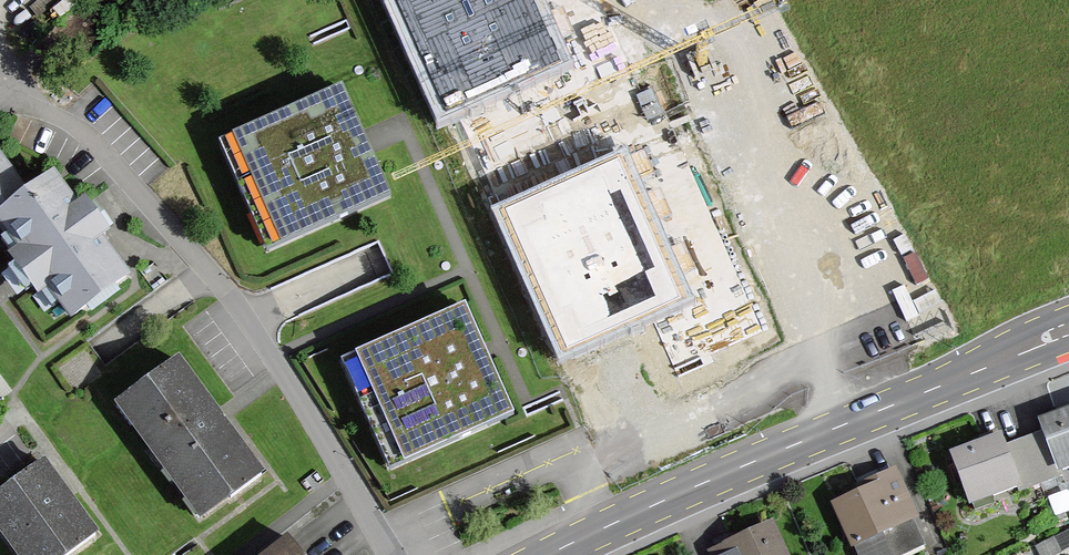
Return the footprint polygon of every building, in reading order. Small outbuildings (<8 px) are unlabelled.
[(539,0),(391,0),(442,115),(566,60),(539,0)] [(238,143),(283,241),(384,196),(338,97),(238,143)] [(688,302),(623,151),(495,206),(560,357),(688,302)] [(26,200),(0,165),(0,219),(26,200)] [(0,219),(0,223),(20,250),(10,258),(36,293),(46,285),(70,317),(85,306),(87,309),(110,292),(107,289),(123,278),(96,240),(103,235),(81,205),(74,211),(55,185),(29,204),(26,200),(0,219)] [(461,315),(360,361),(406,461),(507,415),(461,315)] [(228,499),(259,477),(174,361),(143,383),(145,386),(118,406),(199,517),(226,497),(228,499)] [(1023,445),(1038,485),(1059,476),(1055,465),(1068,460),(1068,413),(1039,424),(1044,437),(1023,445)] [(1017,493),(1038,485),(1023,445),(1002,453),(998,440),(951,457),(966,499),(1012,481),(1017,493)] [(37,466),(0,493),(0,517),(1,519),(0,520),(0,532),(17,554),(68,554),(93,537),(40,464),(37,466)] [(917,550),(923,547),(889,473),(859,487),(862,495),(836,506),(858,554),(905,554),(917,550)] [(713,554),(780,554),(768,528),(735,543),(734,542),(727,545),(728,547),(713,554)] [(1063,532),(1038,545),(1043,554),(1055,554),(1068,548),(1068,545),(1063,532)] [(285,540),(266,554),(296,554),(285,540)]
